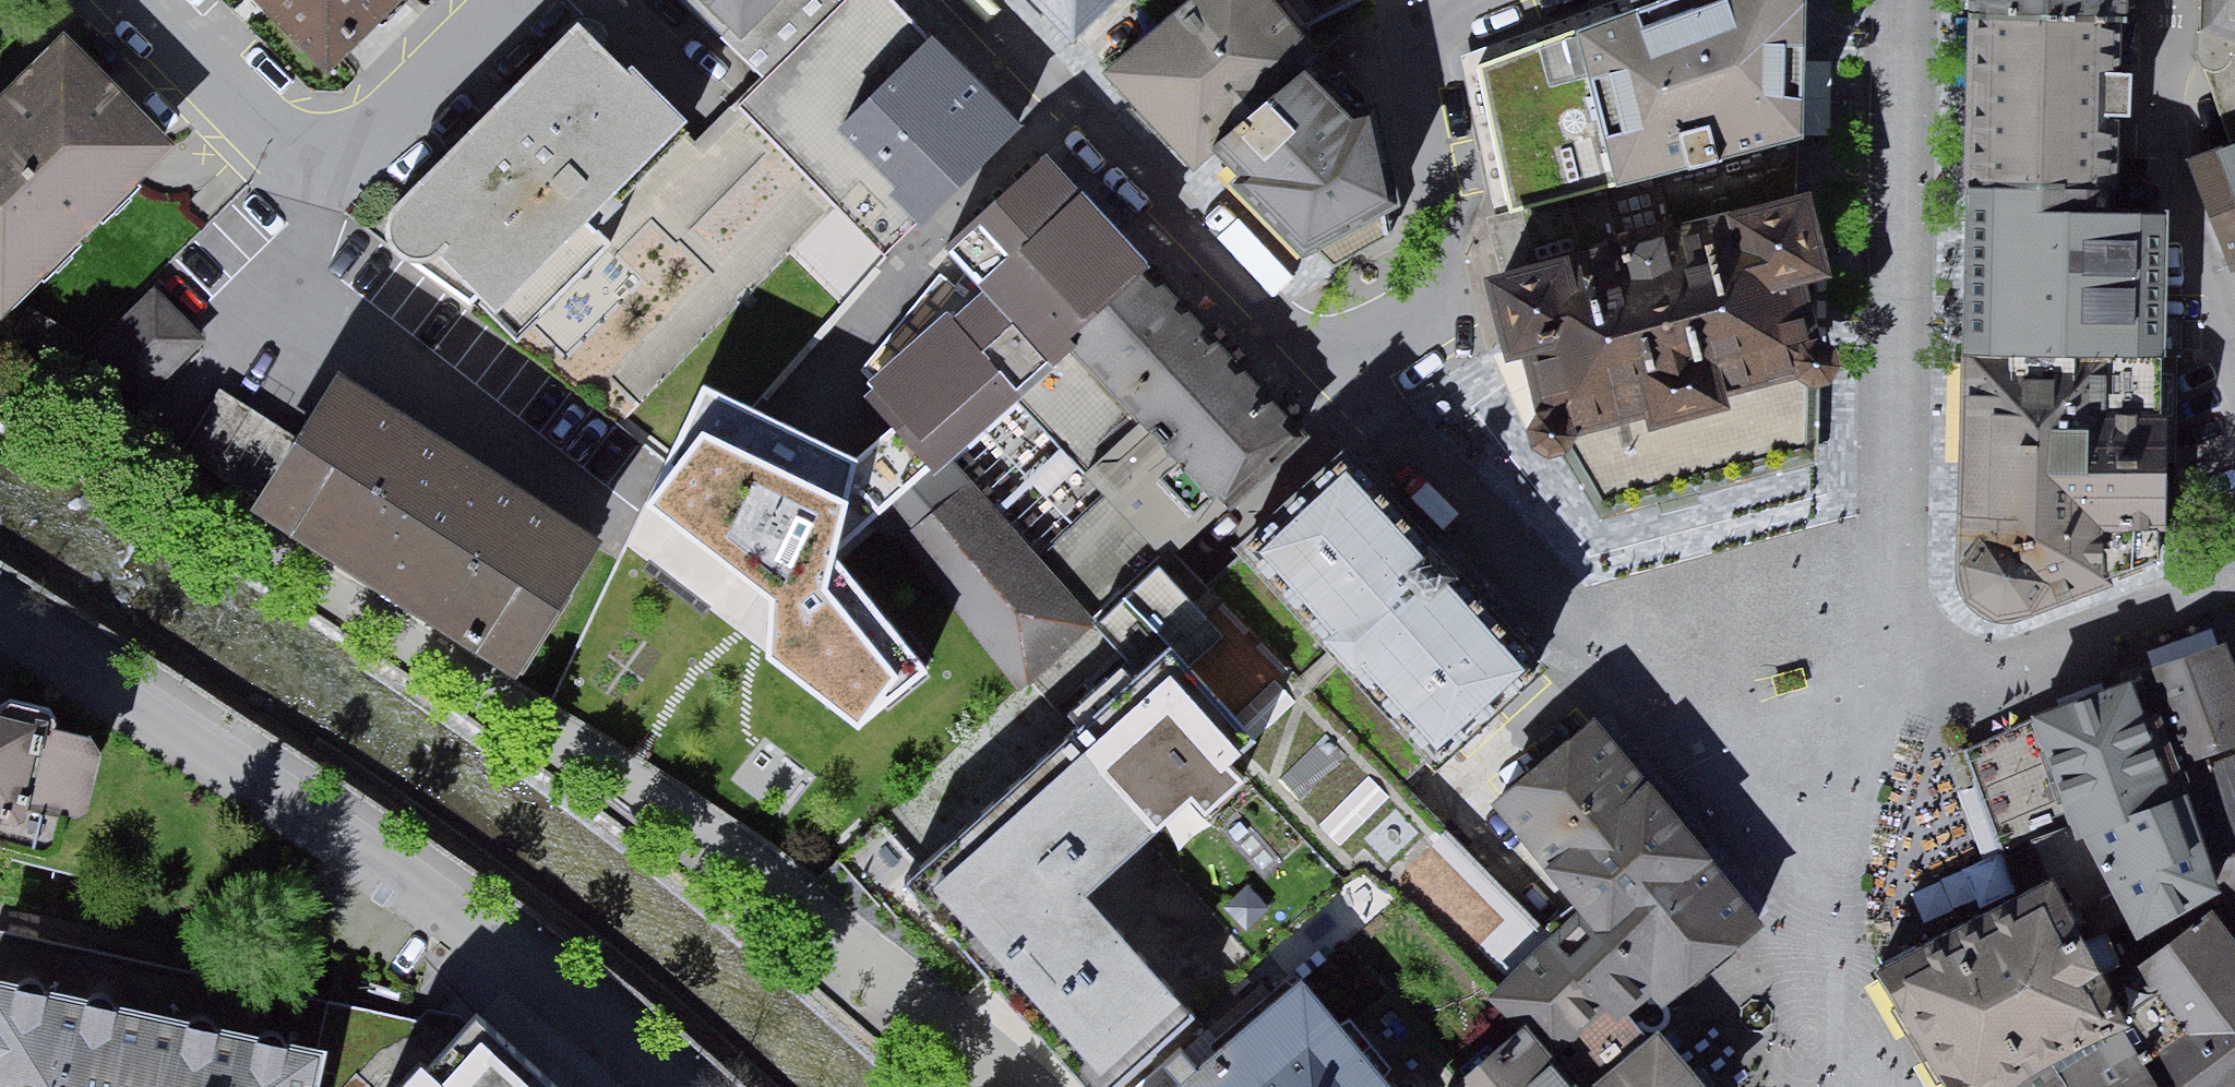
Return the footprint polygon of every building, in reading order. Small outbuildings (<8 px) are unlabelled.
[(333,80),(416,0),(256,0),(333,80)] [(727,54),(784,0),(674,0),(727,54)] [(894,0),(858,0),(744,118),(895,264),(1027,127),(894,0)] [(1084,35),(1120,0),(1050,0),(1084,35)] [(1278,0),(1195,0),(1105,80),(1190,175),(1298,268),(1317,257),(1345,277),(1416,246),(1392,217),(1398,208),(1379,113),(1278,0)] [(1481,74),(1520,218),(1814,139),(1805,0),(1670,0),(1481,74)] [(1975,25),(2128,29),(2129,0),(1975,0),(1975,25)] [(2202,92),(2234,74),(2234,0),(2207,0),(2202,92)] [(679,130),(574,25),(388,211),(383,233),(392,253),(413,262),(438,257),(495,314),(679,130)] [(2128,29),(1975,25),(1970,184),(2123,188),(2128,29)] [(60,41),(0,104),(0,339),(177,151),(60,41)] [(1168,266),(1054,145),(933,258),(1047,379),(1075,353),(1152,279),(1168,266)] [(2196,166),(2234,266),(2234,151),(2196,166)] [(1814,186),(1486,277),(1501,362),(1525,358),(1534,447),(1628,574),(1841,520),(1831,278),(1814,186)] [(2053,194),(1973,192),(1973,354),(2167,358),(2172,216),(2053,212),(2053,194)] [(1303,436),(1152,279),(1075,353),(1226,509),(1303,436)] [(207,351),(148,302),(102,356),(162,406),(207,351)] [(632,490),(361,326),(246,515),(517,679),(632,490)] [(1011,402),(945,329),(867,400),(933,473),(1011,402)] [(1973,364),(1970,362),(1970,364),(1959,555),(1964,588),(1971,608),(1996,628),(2028,628),(2171,578),(2168,473),(2087,473),(2088,432),(2041,434),(1973,364)] [(854,458),(699,392),(649,508),(804,574),(854,458)] [(1110,507),(1031,418),(978,465),(1057,554),(1110,507)] [(1432,568),(1345,473),(1248,560),(1341,656),(1432,568)] [(1096,633),(980,495),(901,561),(1017,699),(1096,633)] [(1530,667),(1432,568),(1341,656),(1439,756),(1530,667)] [(2142,689),(2179,797),(2234,777),(2234,657),(2142,689)] [(1168,685),(929,894),(1098,1086),(1101,1086),(1189,1009),(1093,900),(1242,769),(1168,685)] [(1997,740),(2033,835),(2065,823),(2111,942),(2221,901),(2210,873),(2234,864),(2234,777),(2179,797),(2142,689),(1997,740)] [(14,819),(37,720),(0,711),(0,816),(14,819)] [(1770,927),(1595,723),(1498,808),(1585,924),(1502,1006),(1595,1079),(1770,927)] [(2034,877),(1883,984),(1922,1039),(1956,1086),(2034,1086),(2133,1017),(2034,877)] [(2159,1065),(2176,1086),(2234,1086),(2234,939),(2216,915),(2141,974),(2192,1040),(2159,1065)] [(0,979),(0,1086),(317,1086),(325,1052),(0,979)] [(1302,992),(1195,1086),(1387,1086),(1302,992)] [(460,1026),(336,1000),(325,1052),(317,1086),(400,1086),(460,1026)] [(470,1015),(460,1026),(400,1086),(550,1086),(470,1015)] [(1660,1033),(1595,1086),(1704,1086),(1660,1033)] [(2052,1086),(2158,1086),(2120,1036),(2052,1086)] [(1526,1041),(1471,1086),(1565,1086),(1526,1041)]
